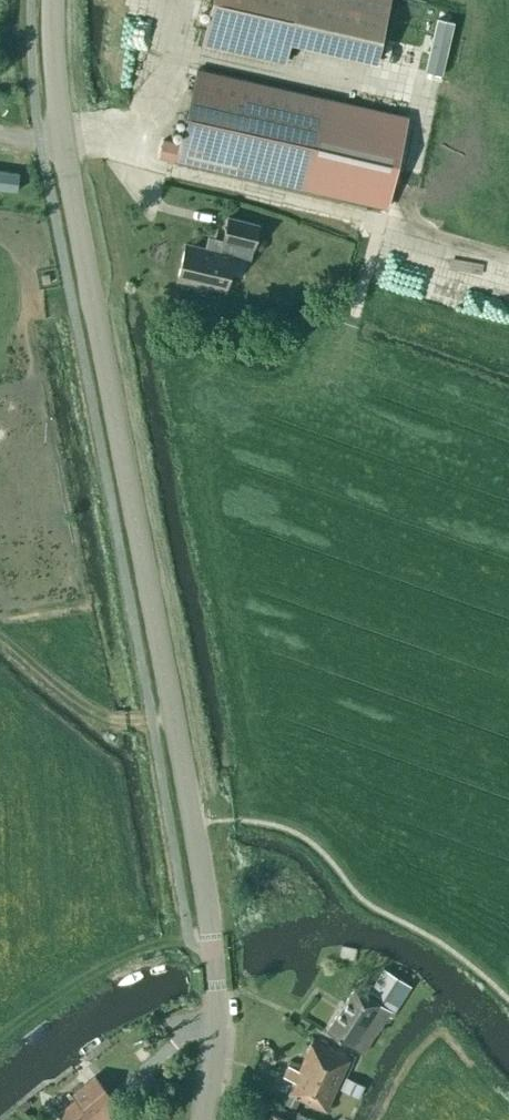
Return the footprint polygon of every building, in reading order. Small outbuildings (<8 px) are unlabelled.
[(388,0),(211,0),(202,40),(284,58),(288,38),(374,58),(388,0)] [(236,171),(305,187),(326,97),(196,67),(175,158),(236,172),(236,171)] [(224,288),(232,255),(249,259),(258,222),(228,215),(220,250),(185,242),(177,277),(224,288)] [(354,986),(340,1007),(376,1031),(387,1014),(390,1016),(410,985),(383,968),(369,990),(379,995),(376,1000),(354,986)] [(362,1052),(376,1031),(340,1007),(326,1028),(362,1052)] [(282,1075),(293,1080),(287,1094),(297,1098),(325,1111),(336,1086),(349,1057),(311,1040),(298,1070),(287,1065),(282,1075)] [(160,1080),(151,1073),(146,1081),(154,1088),(160,1080)] [(122,1107),(94,1075),(72,1093),(76,1097),(57,1113),(63,1119),(107,1119),(122,1107)] [(339,1087),(358,1097),(364,1085),(345,1075),(339,1087)] [(297,1098),(287,1094),(284,1102),(295,1107),(299,1099),(297,1098)] [(282,1106),(280,1112),(298,1119),(299,1119),(301,1114),(282,1106)]
